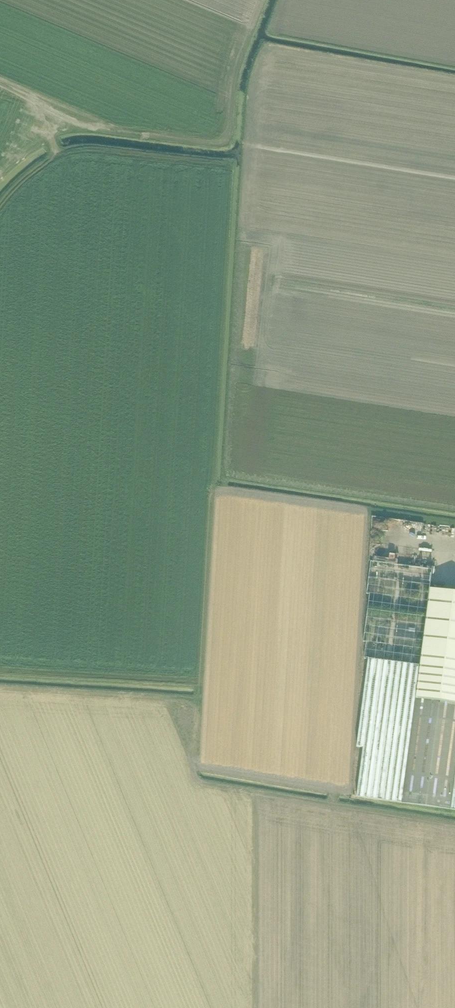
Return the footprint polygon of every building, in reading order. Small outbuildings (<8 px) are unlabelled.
[(418,584),(421,591),(427,588),(424,581),(418,584)] [(431,588),(417,697),(403,803),(451,809),(454,810),(454,591),(431,588)] [(357,797),(402,803),(420,665),(369,658),(357,746),(364,748),(357,797)]
